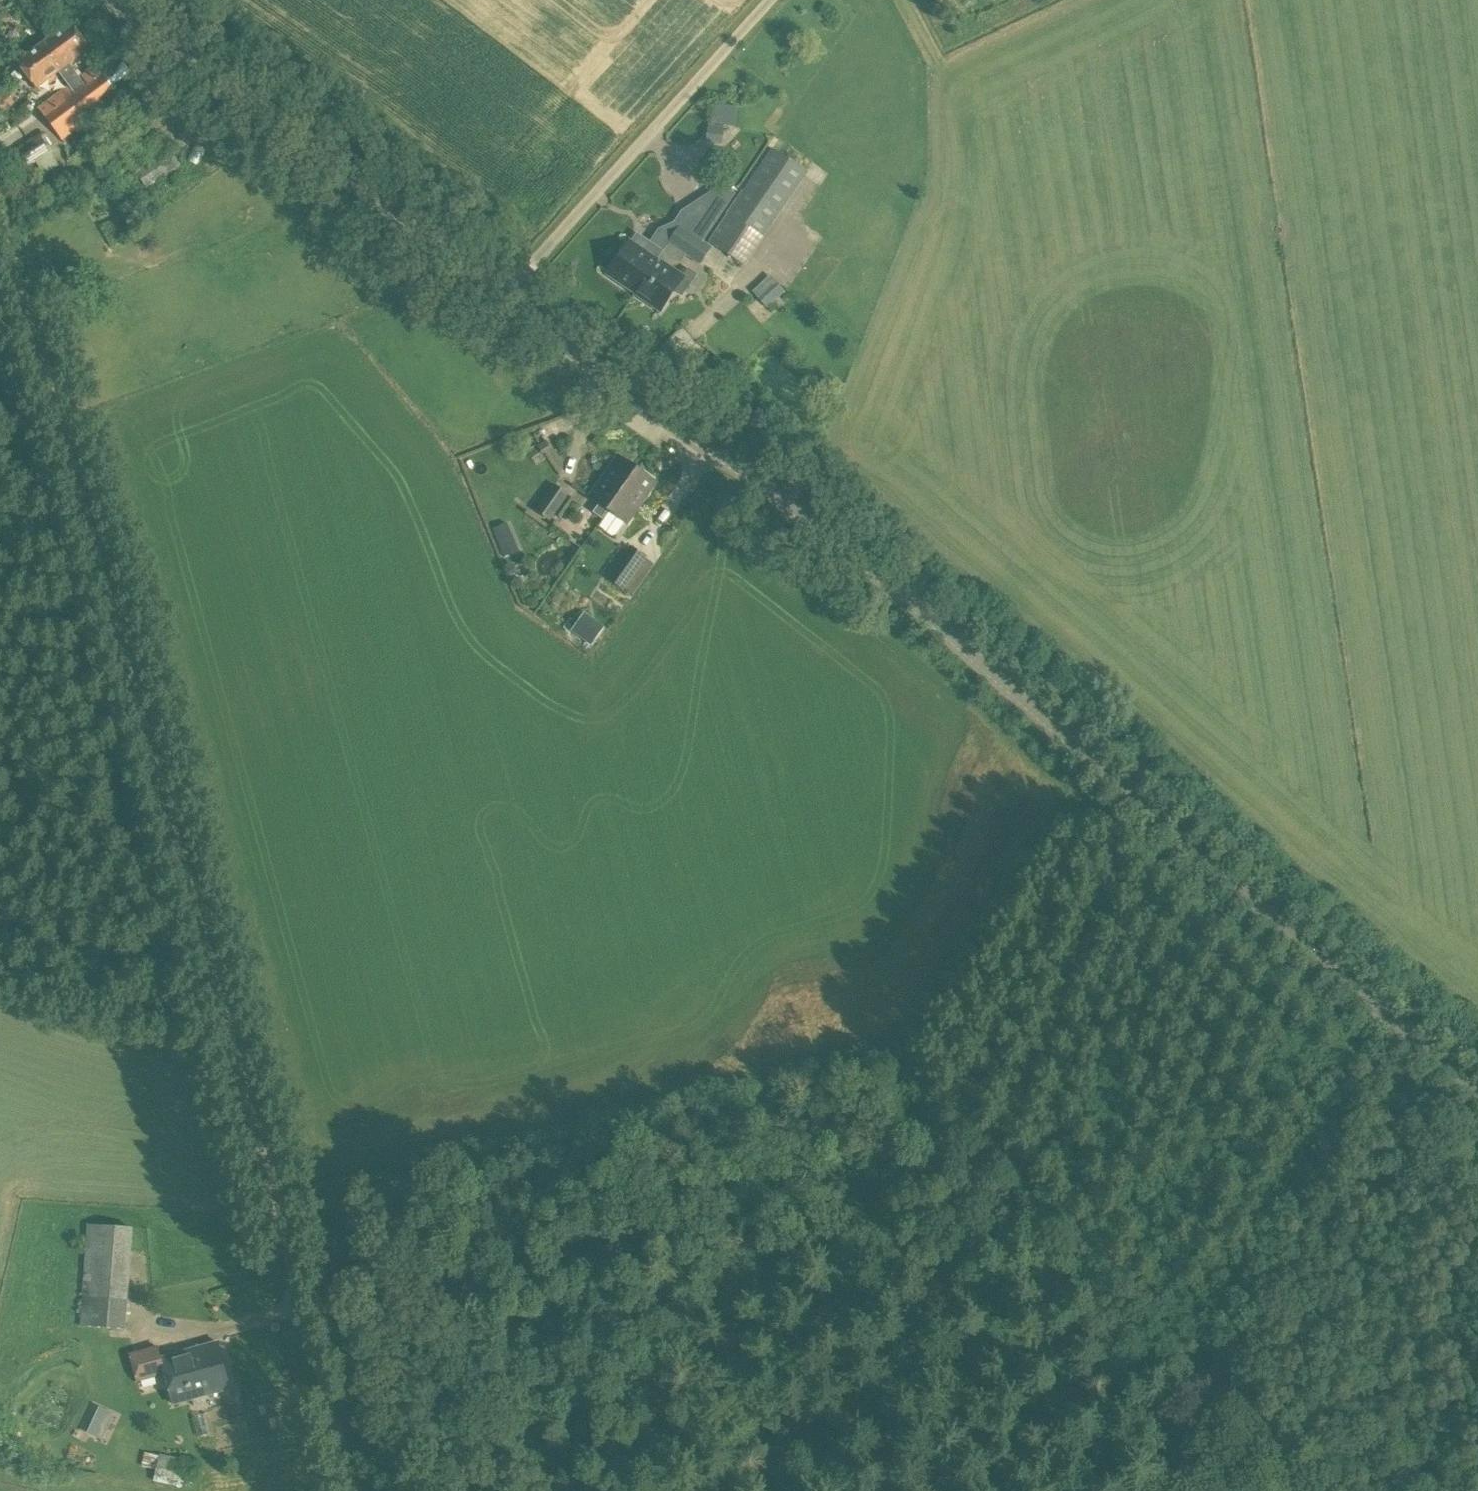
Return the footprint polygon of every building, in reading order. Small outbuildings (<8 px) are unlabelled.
[(58,72),(69,64),(89,49),(70,23),(17,63),(36,88),(58,71),(58,72)] [(69,64),(58,72),(75,94),(60,105),(55,97),(39,108),(62,139),(119,97),(96,66),(81,76),(87,85),(85,86),(69,64)] [(0,97),(0,109),(2,112),(15,105),(8,93),(0,97)] [(7,111),(13,122),(26,113),(19,103),(7,111)] [(23,171),(56,149),(46,134),(13,156),(23,171)] [(149,189),(181,164),(163,141),(132,166),(149,189)] [(745,266),(808,172),(772,148),(709,242),(745,266)] [(680,226),(703,241),(736,194),(722,185),(682,211),(674,222),(680,226)] [(680,226),(663,251),(634,294),(660,311),(673,291),(682,297),(697,274),(688,268),(682,276),(663,263),(665,260),(681,262),(686,256),(700,265),(712,247),(703,241),(680,226)] [(634,294),(663,251),(637,233),(631,241),(629,239),(605,275),(634,294)] [(767,309),(785,293),(777,283),(759,299),(767,309)] [(607,510),(637,468),(619,455),(589,497),(598,504),(592,512),(602,519),(607,510)] [(637,468),(607,510),(626,524),(655,481),(637,468)] [(550,521),(568,494),(554,484),(535,511),(550,521)] [(507,523),(494,529),(504,557),(518,551),(507,523)] [(633,594),(654,565),(646,559),(647,557),(630,545),(607,578),(624,590),(625,588),(633,594)] [(580,618),(570,631),(591,646),(604,627),(598,622),(594,628),(580,618)] [(125,1329),(133,1228),(87,1225),(80,1326),(125,1329)] [(229,1389),(217,1342),(160,1358),(157,1347),(129,1354),(137,1382),(164,1374),(172,1404),(229,1389)] [(115,1414),(99,1406),(87,1433),(102,1440),(115,1414)] [(159,1455),(144,1452),(141,1466),(156,1469),(155,1476),(192,1483),(193,1477),(196,1465),(197,1466),(198,1462),(159,1454),(159,1455)]
